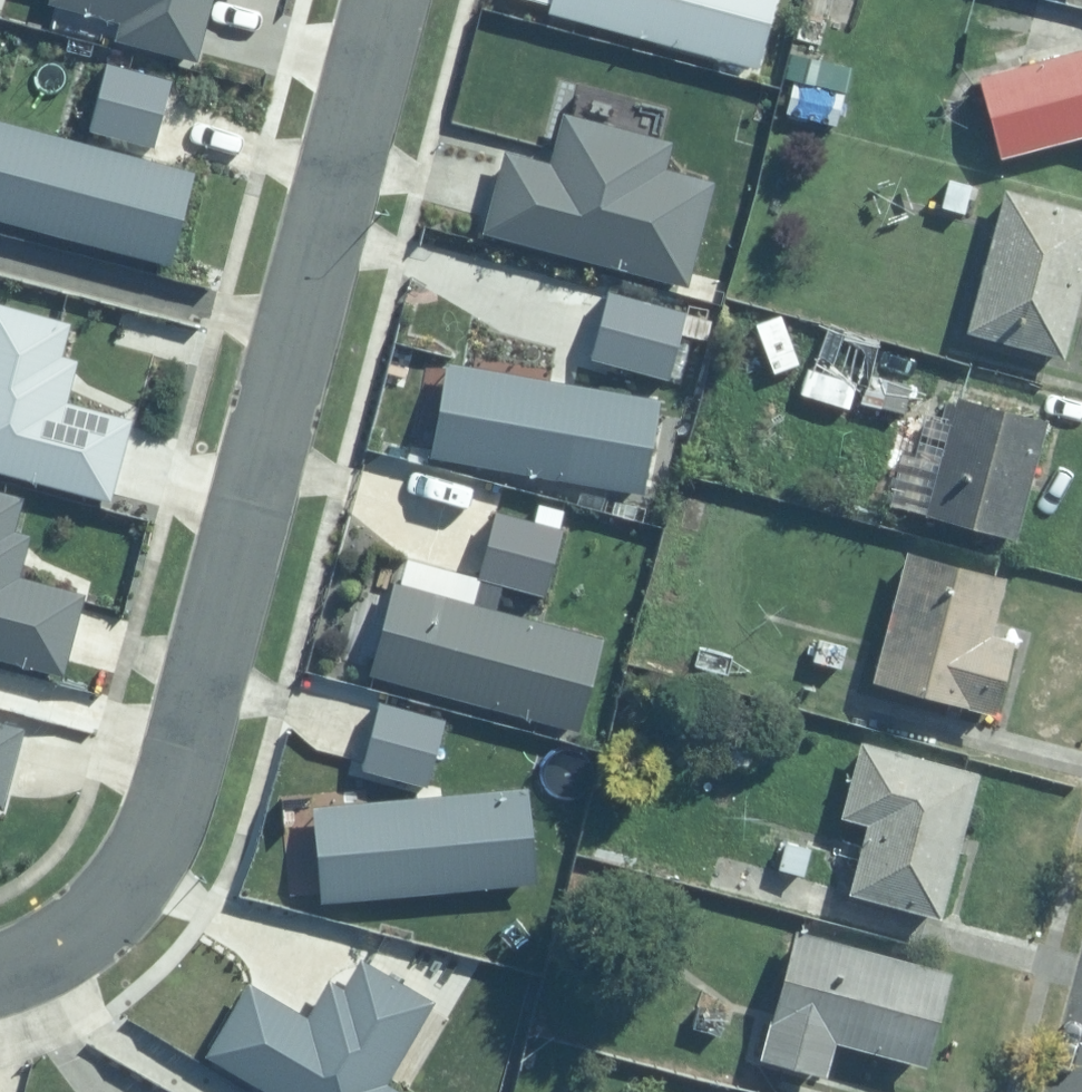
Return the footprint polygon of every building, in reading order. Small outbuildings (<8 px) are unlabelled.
[(196,59),(226,0),(41,0),(196,59)] [(531,17),(742,74),(762,0),(536,0),(531,17)] [(841,55),(791,42),(784,68),(795,71),(788,99),(828,109),(841,55)] [(988,78),(1005,159),(1081,143),(1081,59),(988,78)] [(654,145),(555,119),(543,166),(494,154),(473,236),(678,289),(707,181),(649,166),(654,145)] [(0,124),(0,227),(154,269),(180,173),(0,124)] [(1003,194),(962,335),(1064,365),(1081,303),(1081,217),(1003,194)] [(0,296),(0,476),(111,502),(131,416),(57,398),(65,361),(50,351),(59,310),(0,296)] [(640,401),(427,369),(413,462),(626,494),(640,401)] [(917,386),(859,370),(850,404),(908,420),(917,386)] [(1018,544),(1049,426),(945,399),(938,425),(953,429),(929,520),(1018,544)] [(0,488),(0,665),(54,678),(74,595),(13,580),(23,539),(4,534),(14,492),(0,488)] [(1010,582),(909,555),(874,687),(999,720),(1019,642),(996,636),(1010,582)] [(592,642),(382,583),(356,672),(567,732),(592,642)] [(0,725),(0,795),(17,729),(0,725)] [(945,925),(984,780),(860,746),(839,821),(870,829),(851,899),(945,925)] [(527,792),(304,804),(310,911),(533,899),(527,792)] [(956,972),(797,930),(761,1067),(830,1084),(840,1045),(931,1069),(956,972)] [(230,980),(186,1062),(242,1091),(395,1091),(388,1088),(434,1001),(353,958),(336,992),(311,979),(293,1013),(230,980)]
